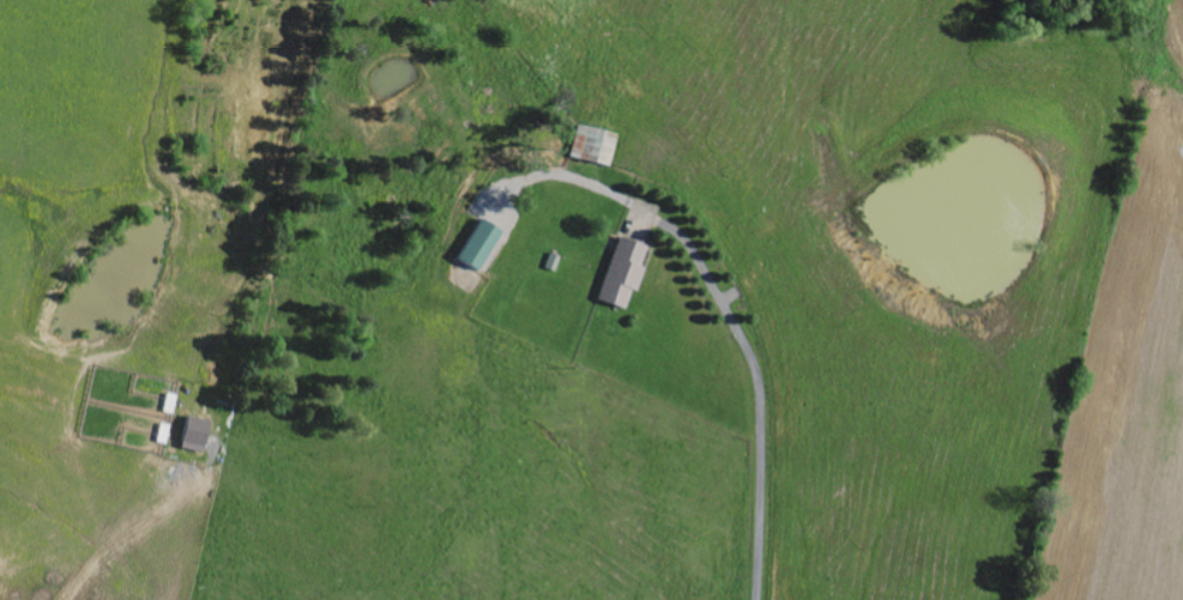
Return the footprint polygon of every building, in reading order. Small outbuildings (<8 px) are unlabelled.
[(620,134),(580,124),(572,156),(612,166),(620,134)] [(481,272),(506,232),(486,219),(461,259),(481,272)] [(601,301),(631,310),(644,267),(643,267),(649,245),(620,237),(601,301)]
